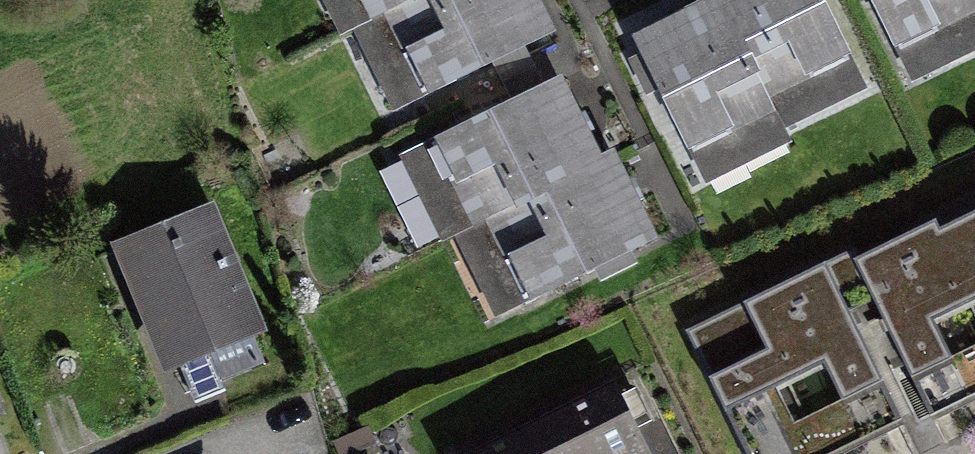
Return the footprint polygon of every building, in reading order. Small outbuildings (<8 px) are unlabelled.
[(401,123),(543,59),(522,13),(516,0),(345,0),(401,123)] [(705,197),(876,120),(822,0),(765,0),(752,6),(678,39),(642,55),(705,197)] [(907,85),(974,55),(974,0),(868,0),(907,85)] [(578,95),(436,159),(513,329),(655,265),(633,217),(599,142),(578,95)] [(861,253),(895,317),(927,378),(947,368),(974,353),(974,193),(861,253)] [(220,194),(112,235),(164,371),(272,329),(220,194)] [(803,263),(687,324),(753,449),(769,440),(853,396),(869,387),(836,324),(803,263)] [(457,453),(645,453),(613,383),(457,453)]
